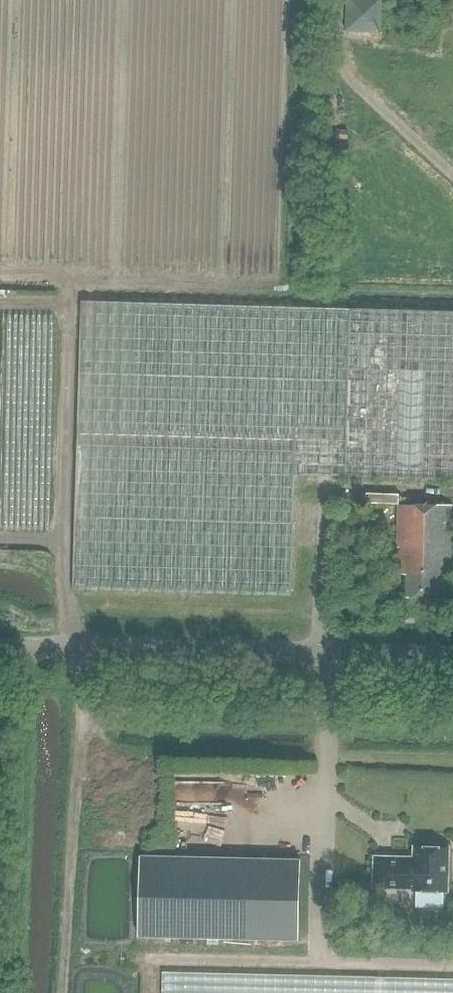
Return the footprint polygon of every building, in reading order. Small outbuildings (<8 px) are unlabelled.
[(383,0),(348,0),(347,30),(382,32),(383,0)] [(334,130),(334,139),(347,139),(348,130),(334,130)] [(452,481),(452,313),(80,302),(72,589),(292,595),(295,477),(452,481)] [(367,493),(366,503),(399,504),(399,494),(367,493)] [(438,590),(449,591),(450,506),(397,506),(397,555),(402,555),(402,576),(407,576),(407,599),(438,599),(438,590)] [(446,892),(447,848),(415,847),(415,860),(375,859),(375,887),(414,888),(414,891),(446,892)] [(298,941),(300,860),(139,856),(137,937),(298,941)] [(378,905),(377,924),(386,924),(387,906),(378,905)] [(335,992),(452,992),(452,971),(336,970),(335,992)]
